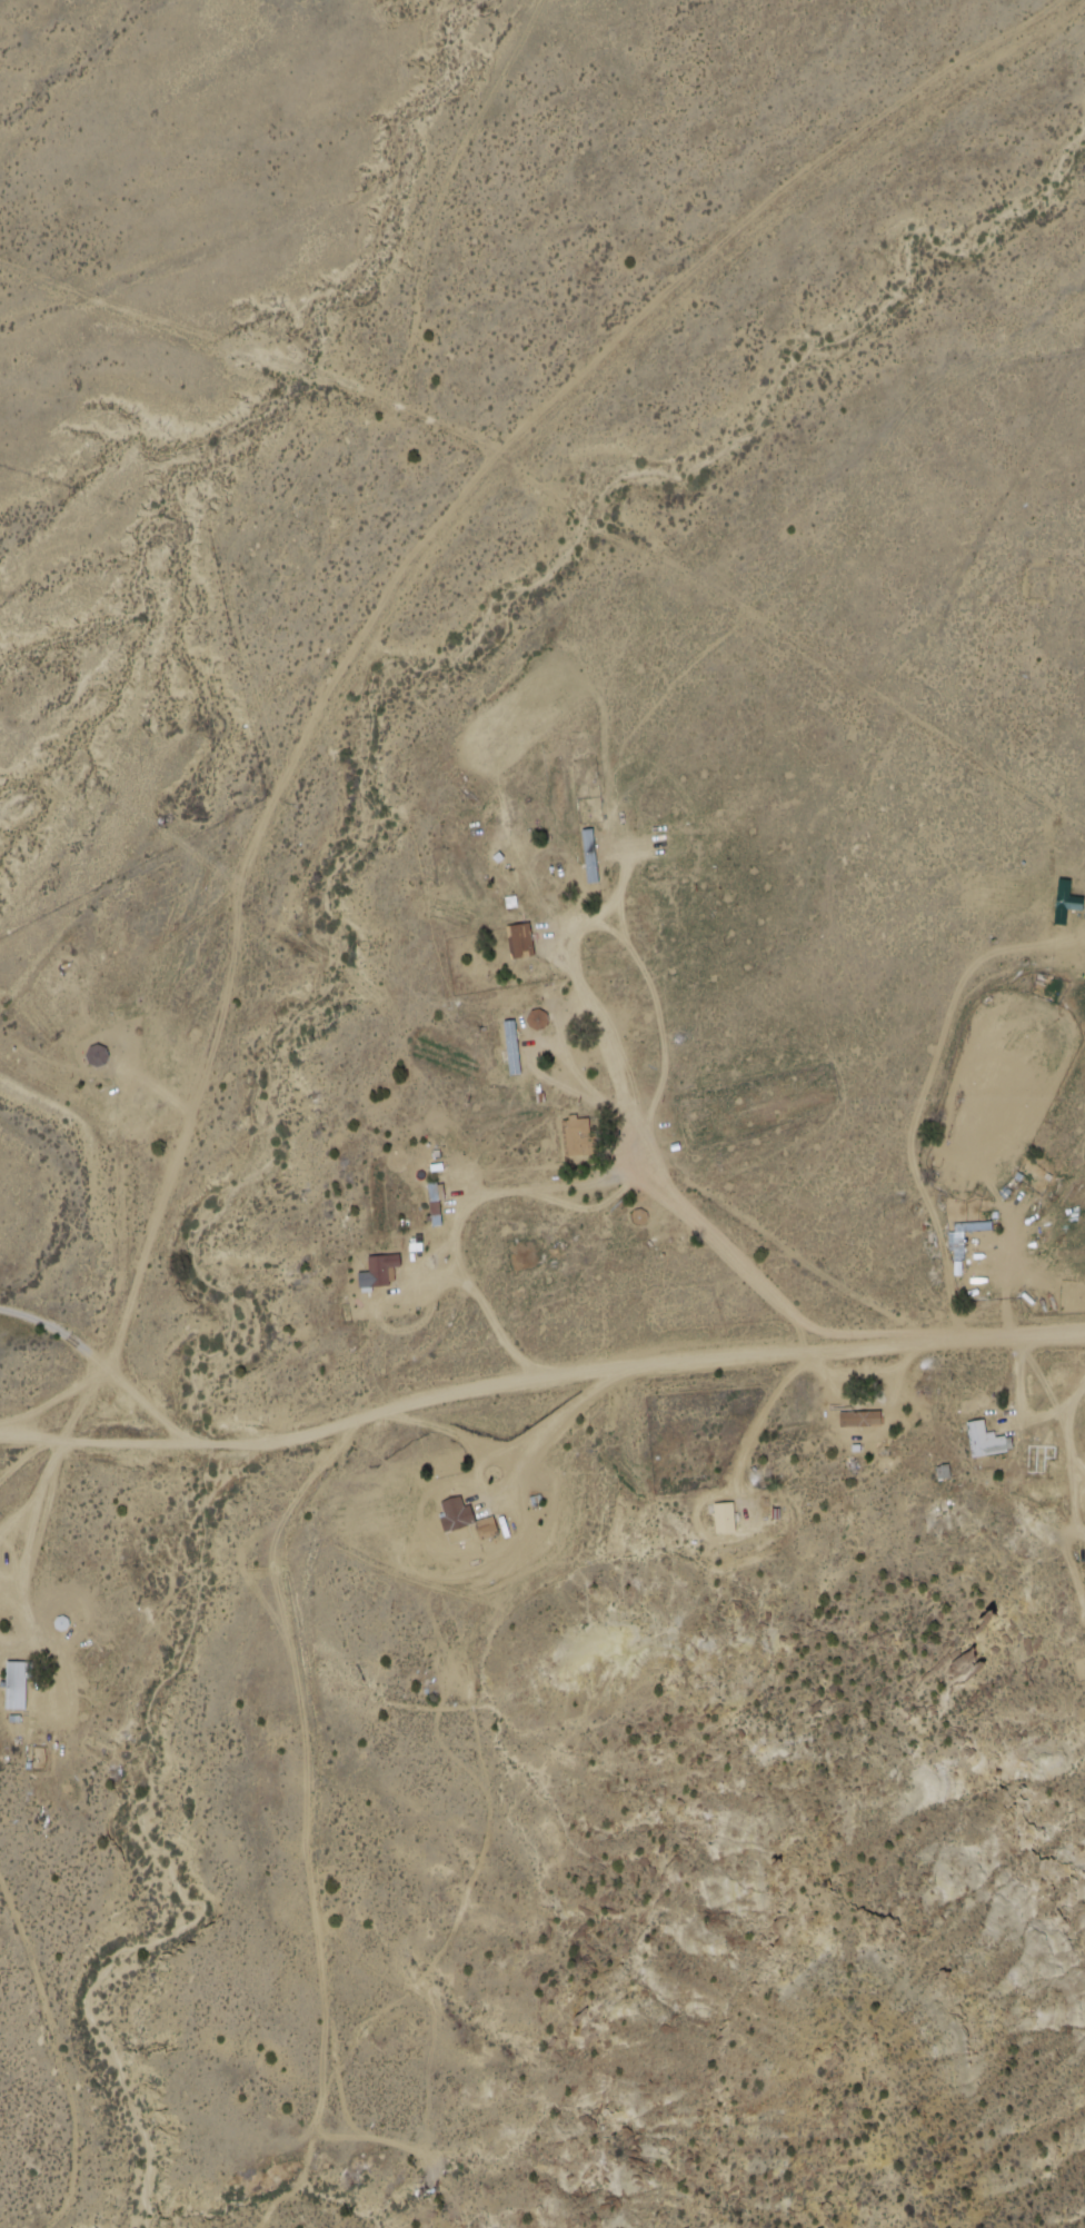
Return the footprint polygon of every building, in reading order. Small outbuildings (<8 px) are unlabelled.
[(548,1012),(530,1012),(530,1030),(548,1030),(548,1012)] [(411,1189),(415,1229),(436,1228),(435,1211),(430,1211),(429,1204),(441,1202),(440,1183),(427,1184),(428,1187),(411,1189)] [(390,1269),(401,1269),(401,1257),(371,1257),(371,1288),(390,1288),(390,1269)] [(841,1427),(866,1427),(866,1411),(841,1411),(841,1427)] [(968,1421),(973,1457),(995,1454),(992,1438),(988,1438),(985,1419),(968,1421)] [(466,1507),(462,1495),(438,1502),(447,1531),(476,1522),(471,1505),(466,1507)] [(735,1531),(735,1502),(716,1502),(716,1531),(735,1531)] [(479,1520),(481,1537),(496,1535),(494,1518),(479,1520)] [(7,1709),(28,1709),(28,1661),(7,1661),(7,1709)]
